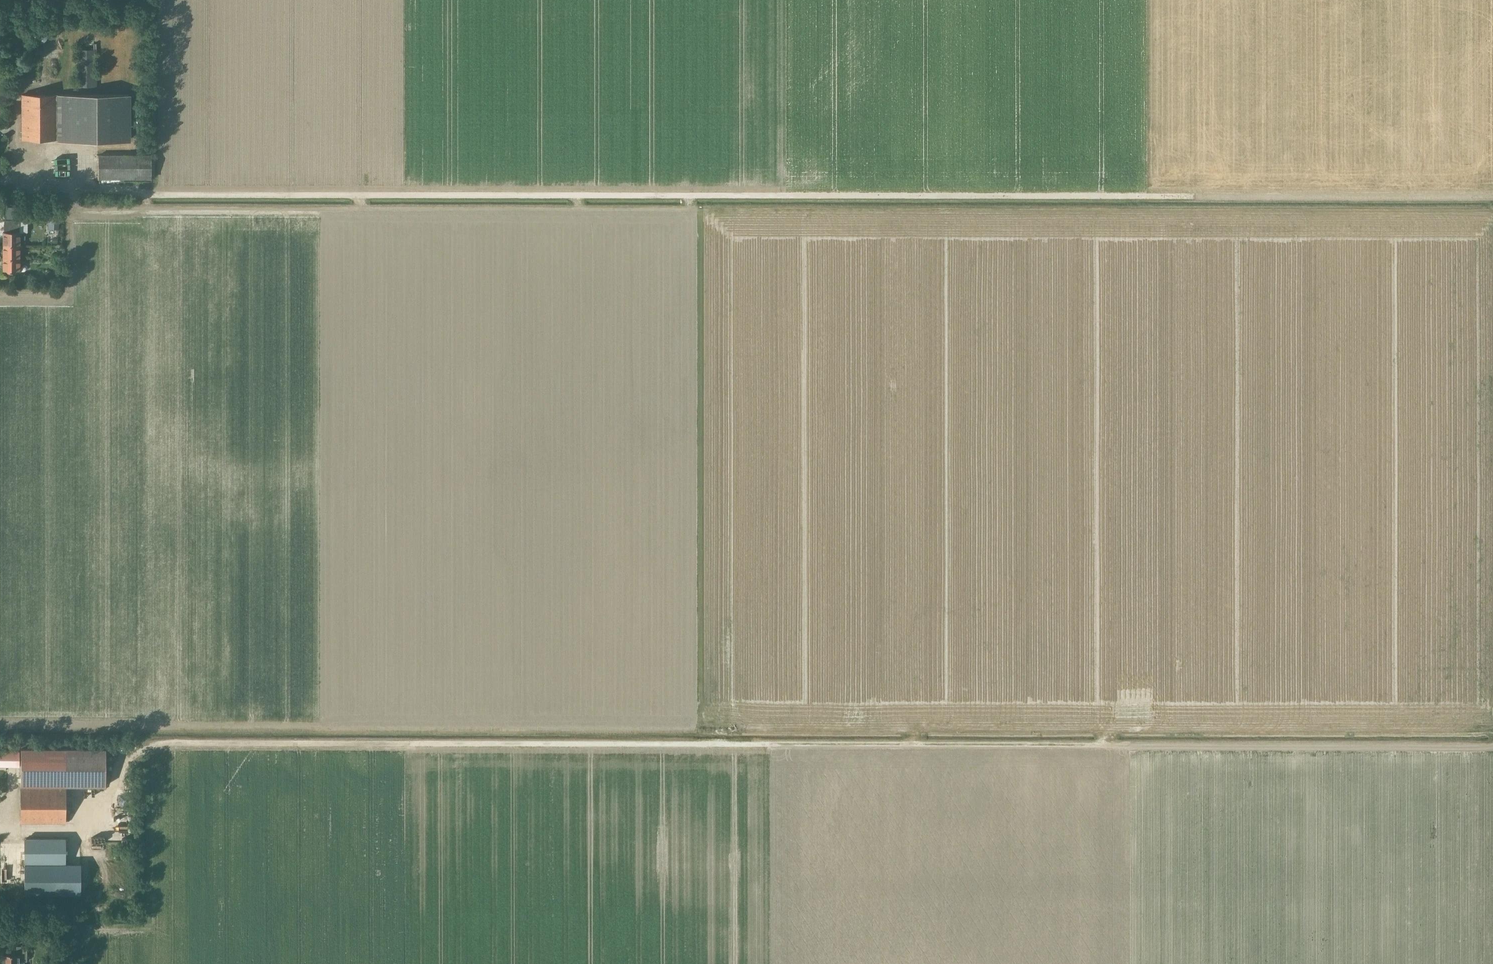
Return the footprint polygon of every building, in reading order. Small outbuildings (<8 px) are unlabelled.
[(128,95),(21,95),(21,139),(53,139),(128,139),(128,95)] [(151,179),(151,155),(97,156),(97,179),(151,179)] [(59,218),(49,218),(48,228),(59,229),(59,218)] [(19,245),(19,232),(19,219),(4,219),(4,232),(3,232),(3,245),(19,245)] [(19,258),(19,245),(3,245),(3,258),(19,258)] [(19,271),(19,258),(3,258),(3,271),(19,271)] [(105,749),(20,749),(20,785),(105,785),(105,749)] [(19,766),(19,752),(0,752),(0,766),(19,766)] [(65,823),(65,787),(21,787),(21,823),(65,823)] [(24,862),(65,862),(65,839),(24,839),(24,862)] [(65,862),(24,862),(24,893),(80,893),(80,863),(65,863),(65,862)] [(18,961),(27,961),(27,946),(16,946),(16,954),(2,954),(2,963),(18,963),(18,961)]
